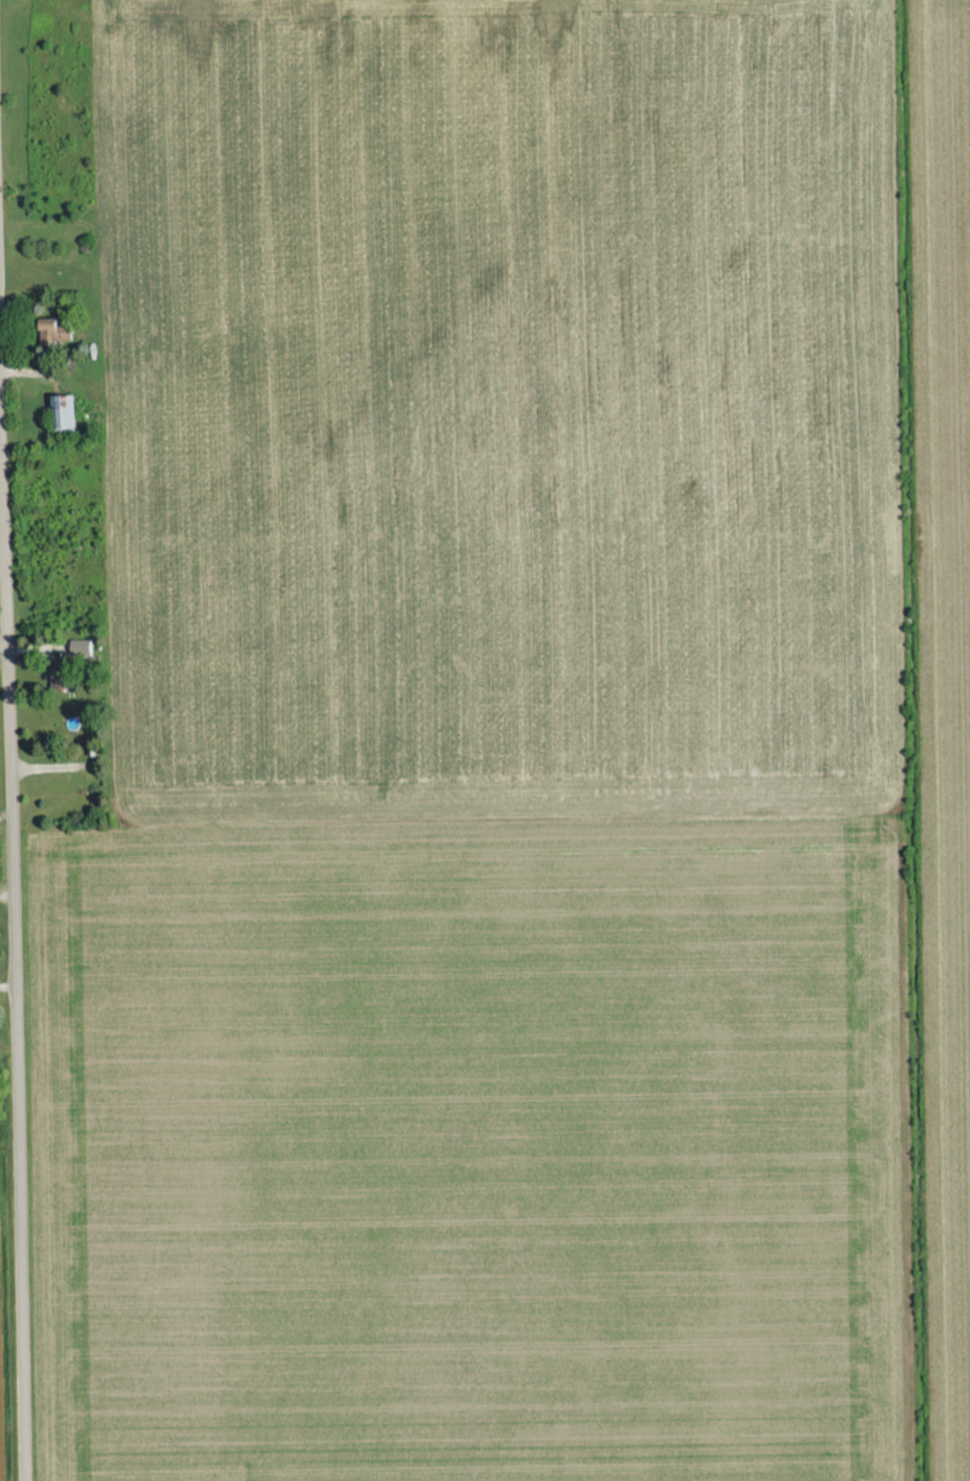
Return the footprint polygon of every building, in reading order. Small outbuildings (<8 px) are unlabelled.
[(67,394),(44,395),(45,428),(68,427),(67,394)]
